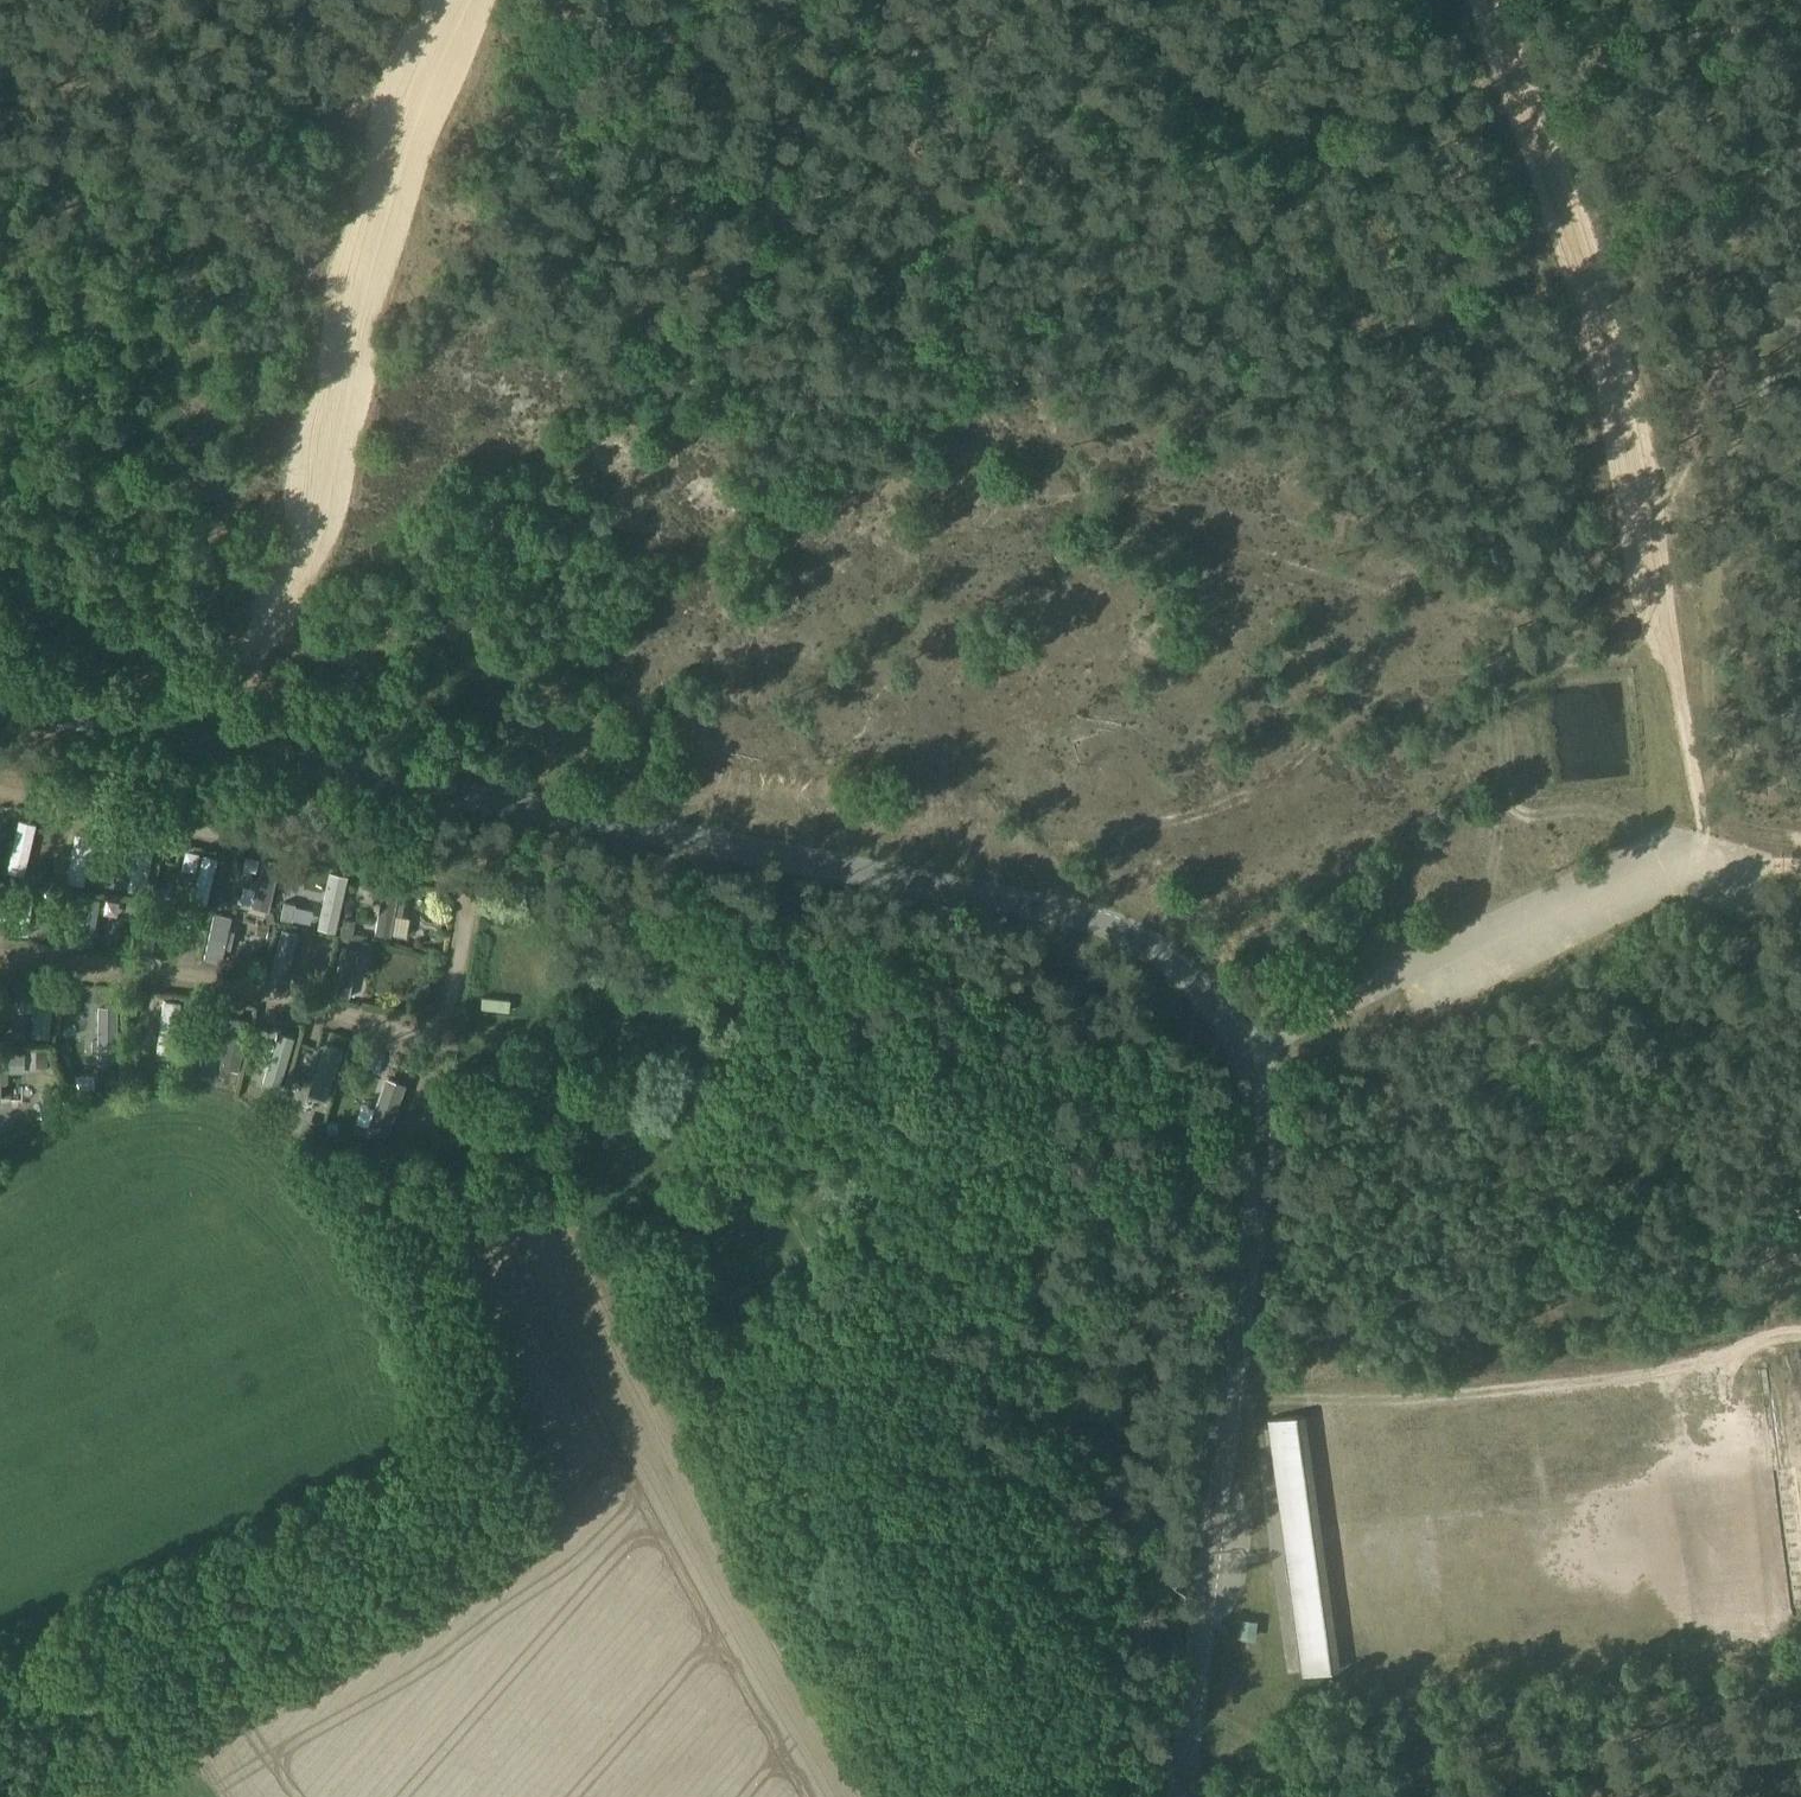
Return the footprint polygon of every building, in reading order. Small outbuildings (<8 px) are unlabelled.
[(20,818),(8,872),(25,876),(37,822),(20,818)] [(68,880),(85,883),(95,835),(78,832),(68,880)] [(145,892),(155,841),(138,838),(128,889),(145,892)] [(241,841),(230,887),(242,890),(253,844),(241,841)] [(206,904),(217,857),(203,854),(193,901),(206,904)] [(253,905),(269,909),(280,861),(264,858),(253,905)] [(35,870),(33,878),(45,881),(47,873),(35,870)] [(96,881),(106,884),(109,873),(98,871),(96,881)] [(319,923),(336,926),(346,877),(329,873),(319,923)] [(384,883),(376,931),(390,934),(390,931),(393,913),(398,886),(384,883)] [(14,930),(28,932),(32,904),(38,905),(39,895),(33,894),(34,890),(20,889),(14,930)] [(8,904),(10,892),(0,890),(0,902),(8,904)] [(65,893),(63,903),(72,904),(73,894),(65,893)] [(225,902),(219,893),(210,900),(216,908),(225,902)] [(84,896),(77,937),(91,939),(98,899),(84,896)] [(127,899),(125,909),(135,910),(137,901),(127,899)] [(276,905),(282,919),(291,915),(286,902),(276,905)] [(153,950),(162,908),(147,905),(138,947),(153,950)] [(196,910),(192,925),(204,928),(207,912),(196,910)] [(274,910),(265,912),(267,921),(276,919),(274,910)] [(231,916),(214,912),(203,958),(220,962),(231,916)] [(355,918),(344,916),(340,933),(351,935),(355,918)] [(266,936),(269,925),(259,922),(256,933),(266,936)] [(281,927),(268,977),(285,982),(299,932),(281,927)] [(331,944),(354,949),(356,937),(333,932),(331,944)] [(370,951),(372,939),(363,937),(361,949),(370,951)] [(333,996),(348,999),(356,950),(341,947),(333,996)] [(37,986),(37,990),(35,1009),(32,1034),(49,1037),(55,988),(37,986)] [(73,992),(73,1016),(93,1016),(93,992),(73,992)] [(163,1000),(157,1051),(174,1053),(180,1002),(163,1000)] [(117,1055),(117,1006),(99,1005),(98,1055),(117,1055)] [(237,1069),(248,1022),(231,1018),(220,1065),(237,1069)] [(262,1083),(280,1088),(294,1037),(277,1032),(262,1083)] [(342,1050),(326,1044),(309,1093),(325,1098),(342,1050)] [(36,1063),(48,1063),(48,1049),(36,1049),(36,1051),(36,1063)] [(7,1084),(7,1074),(23,1074),(23,1054),(0,1054),(0,1084),(7,1084)] [(128,1082),(141,1084),(142,1070),(130,1068),(128,1082)] [(114,1069),(104,1069),(104,1083),(114,1083),(114,1069)] [(384,1144),(406,1084),(386,1077),(375,1107),(369,1126),(368,1127),(378,1130),(374,1141),(384,1144)] [(266,1102),(264,1107),(262,1115),(271,1123),(275,1110),(276,1105),(266,1102)] [(297,1137),(312,1142),(318,1125),(302,1120),(297,1137)] [(1304,1416),(1267,1421),(1302,1674),(1339,1669),(1304,1416)] [(1232,1604),(1231,1623),(1247,1623),(1247,1604),(1232,1604)]
